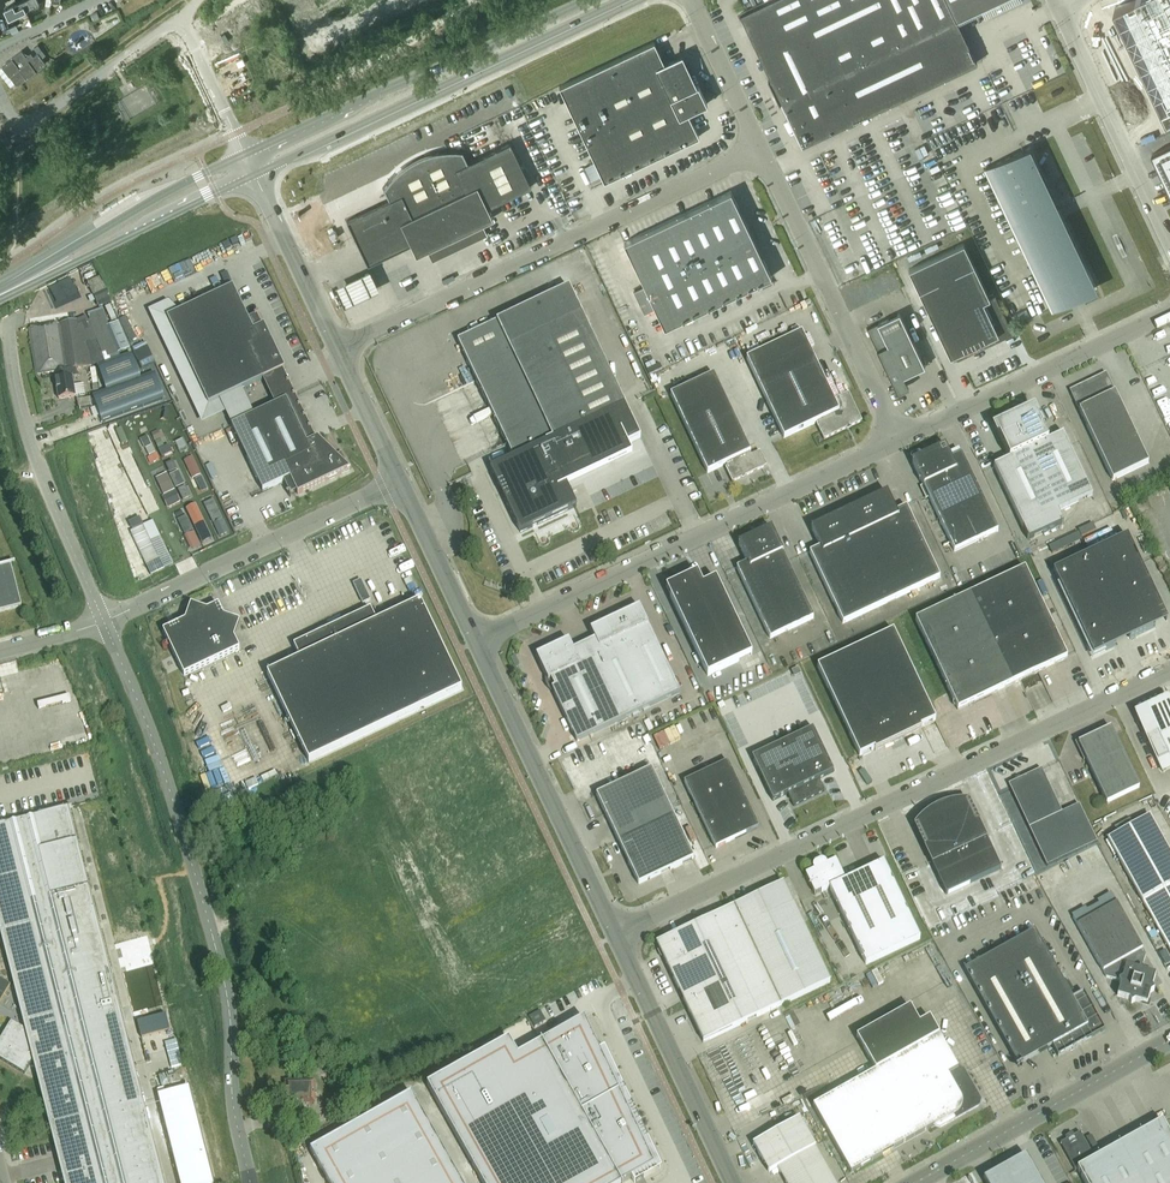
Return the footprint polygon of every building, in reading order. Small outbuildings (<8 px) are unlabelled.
[(4,10),(10,23),(42,7),(39,0),(27,0),(4,10)] [(977,62),(956,18),(994,0),(768,0),(740,13),(743,20),(771,79),(769,80),(769,79),(768,79),(779,103),(780,103),(780,102),(781,101),(802,145),(977,62)] [(1115,6),(1168,118),(1169,117),(1169,0),(1128,0),(1115,6)] [(1123,21),(1115,6),(1093,16),(1100,32),(1123,21)] [(1108,47),(1130,37),(1123,21),(1100,32),(1108,47)] [(12,34),(19,31),(17,25),(10,28),(12,34)] [(1137,52),(1130,37),(1108,47),(1115,62),(1137,52)] [(707,103),(698,84),(697,85),(682,54),(664,63),(654,41),(559,86),(604,181),(699,136),(688,112),(707,103)] [(38,52),(37,52),(29,59),(22,50),(2,65),(17,84),(46,62),(42,57),(46,54),(38,44),(34,47),(38,52)] [(1137,52),(1115,62),(1122,77),(1144,67),(1137,52)] [(1122,77),(1129,93),(1151,82),(1144,67),(1122,77)] [(1159,98),(1151,82),(1129,93),(1136,108),(1159,98)] [(390,200),(347,220),(368,264),(411,243),(417,254),(427,249),(433,260),(488,234),(482,223),(493,218),(488,207),(531,186),(511,142),(468,162),(463,151),(456,150),(449,150),(443,151),(437,152),(430,153),(424,156),(418,158),(412,161),(407,165),(401,169),(396,173),(392,178),(388,183),(384,188),(390,200)] [(1152,154),(1169,191),(1169,145),(1152,154)] [(1066,296),(1088,286),(1051,207),(1057,204),(1029,146),(983,168),(1051,311),(1069,302),(1066,296)] [(604,181),(595,161),(584,166),(594,186),(604,181)] [(731,191),(624,241),(644,284),(655,306),(665,327),(771,276),(731,191)] [(950,356),(953,355),(993,336),(996,341),(1013,333),(994,294),(989,297),(974,264),(964,243),(909,269),(950,356)] [(368,272),(333,290),(342,309),(378,291),(368,272)] [(94,296),(107,290),(101,278),(88,284),(94,296)] [(655,306),(644,284),(633,289),(644,311),(655,306)] [(233,288),(167,319),(209,406),(285,370),(264,326),(253,331),(233,288)] [(569,288),(457,341),(513,459),(490,470),(521,533),(576,507),(566,486),(632,455),(630,452),(627,445),(641,439),(625,405),(582,315),(569,288)] [(899,312),(867,327),(892,381),(897,391),(909,386),(904,375),(925,366),(899,312)] [(77,377),(76,368),(92,366),(104,361),(100,348),(95,335),(94,332),(90,321),(88,322),(86,317),(76,320),(40,327),(31,329),(29,329),(36,374),(55,371),(56,380),(55,380),(58,399),(75,397),(73,377),(77,377)] [(120,321),(131,343),(137,340),(126,318),(120,321)] [(817,426),(824,440),(862,422),(848,393),(836,399),(836,400),(834,401),(802,333),(747,359),(784,438),(816,423),(817,425),(817,426)] [(135,354),(140,363),(152,358),(148,348),(135,354)] [(107,391),(93,396),(102,421),(164,398),(155,374),(141,379),(132,354),(98,366),(107,391)] [(670,395),(707,473),(726,464),(728,467),(725,468),(732,483),(767,467),(760,452),(753,455),(751,456),(750,453),(751,453),(714,375),(670,395)] [(1122,409),(1123,408),(1108,377),(1093,385),(1092,383),(1085,386),(1086,388),(1071,395),(1086,426),(1112,481),(1148,464),(1122,409)] [(85,395),(84,386),(75,387),(76,397),(85,395)] [(77,400),(78,408),(89,407),(89,403),(91,403),(91,398),(77,400)] [(298,495),(350,470),(318,439),(307,444),(286,400),(275,406),(253,416),(232,426),(263,492),(290,479),(298,495)] [(1037,418),(1033,410),(1014,420),(1058,512),(1092,496),(1063,434),(1048,442),(1037,418)] [(1014,420),(994,429),(998,437),(998,436),(1009,460),(994,467),(1029,541),(1064,525),(1058,512),(1014,420)] [(913,463),(912,464),(919,478),(919,482),(921,481),(924,487),(954,552),(998,532),(962,456),(951,461),(946,449),(945,449),(945,450),(914,464),(913,463)] [(888,495),(887,495),(887,496),(813,531),(813,530),(812,530),(820,548),(810,553),(843,624),(940,578),(906,507),(896,512),(888,495)] [(144,526),(131,533),(146,565),(159,559),(144,526)] [(747,564),(737,569),(770,639),(814,619),(780,548),(781,547),(779,544),(772,530),(771,531),(740,546),(739,546),(747,564)] [(1162,611),(1127,536),(1053,572),(1093,657),(1116,646),(1111,635),(1124,628),(1130,639),(1155,627),(1150,616),(1162,611)] [(1052,554),(1059,551),(1056,543),(1049,547),(1052,554)] [(159,559),(146,565),(151,576),(173,565),(168,555),(159,559)] [(22,607),(11,566),(12,565),(14,565),(14,564),(12,564),(0,567),(0,612),(22,607)] [(958,710),(1013,684),(1067,658),(1024,569),(970,595),(915,621),(931,654),(937,666),(958,710)] [(703,586),(697,574),(667,588),(709,676),(752,655),(716,580),(703,586)] [(267,675),(309,762),(462,690),(420,602),(377,623),(371,610),(294,646),(300,659),(267,675)] [(185,621),(163,632),(184,676),(240,650),(234,639),(240,623),(224,617),(218,606),(207,611),(191,605),(185,621)] [(639,607),(597,627),(590,631),(595,640),(573,650),(569,641),(536,656),(577,742),(638,713),(680,693),(639,607)] [(915,676),(909,664),(893,631),(817,667),(860,757),(874,749),(875,751),(922,729),(921,728),(936,721),(915,676)] [(1168,701),(1136,716),(1163,773),(1169,769),(1169,704),(1168,701)] [(788,794),(793,806),(825,791),(819,779),(834,772),(813,729),(752,758),(773,801),(788,794)] [(1111,729),(1078,744),(1107,803),(1139,788),(1111,729)] [(716,849),(759,828),(728,762),(684,782),(716,849)] [(634,823),(669,807),(651,769),(596,795),(618,841),(638,832),(634,823)] [(1008,785),(1029,829),(1047,866),(1096,843),(1079,805),(1062,813),(1041,769),(1008,785)] [(638,832),(618,841),(639,885),(694,859),(669,807),(634,823),(638,832)] [(24,1073),(36,1056),(68,1182),(159,1182),(64,809),(0,825),(0,916),(29,1031),(11,1022),(0,1040),(0,1059),(24,1073)] [(946,894),(1001,869),(986,837),(983,838),(970,810),(966,809),(961,809),(957,810),(953,810),(947,812),(945,809),(935,814),(936,817),(934,818),(931,821),(928,823),(925,826),(922,830),(919,833),(932,861),(931,862),(946,894)] [(1112,847),(1169,951),(1169,853),(1149,816),(1107,839),(1112,847)] [(813,866),(813,869),(814,871),(805,875),(815,895),(830,888),(866,965),(920,939),(884,863),(845,881),(836,861),(827,865),(826,863),(824,861),(821,861),(815,864),(813,866)] [(783,883),(732,907),(761,968),(779,1006),(830,982),(783,883)] [(1152,987),(1155,975),(1144,971),(1142,968),(1146,956),(1117,904),(1077,926),(1106,978),(1118,981),(1121,985),(1117,996),(1129,1000),(1131,1003),(1135,1001),(1147,1005),(1150,993),(1154,991),(1152,987)] [(698,924),(727,985),(761,968),(732,907),(698,924)] [(657,944),(686,1004),(727,985),(698,924),(657,944)] [(1058,1056),(1104,1030),(1083,993),(1073,999),(1034,931),(964,970),(1018,1065),(1052,1046),(1058,1056)] [(153,944),(123,951),(138,1020),(169,1013),(153,944)] [(1169,957),(1165,950),(1159,954),(1162,960),(1169,957)] [(761,968),(727,985),(686,1004),(704,1042),(779,1006),(761,968)] [(0,981),(0,1004),(10,986),(0,981)] [(873,1071),(939,1034),(930,1018),(916,1026),(907,1010),(855,1039),(873,1071)] [(546,1021),(540,1011),(529,1017),(535,1027),(546,1021)] [(427,1085),(482,1182),(623,1182),(654,1166),(609,1071),(614,1069),(605,1048),(599,1051),(584,1018),(542,1042),(541,1040),(540,1040),(541,1042),(495,1068),(486,1052),(427,1085)] [(979,1106),(981,1100),(964,1069),(959,1068),(940,1034),(813,1106),(851,1173),(935,1126),(940,1127),(979,1106)] [(180,1083),(178,1073),(159,1077),(162,1087),(180,1083)] [(287,1105),(316,1104),(315,1082),(286,1082),(287,1105)] [(185,1088),(161,1094),(184,1182),(210,1182),(185,1088)] [(411,1094),(310,1151),(328,1182),(462,1182),(411,1094)] [(777,1169),(815,1146),(799,1119),(753,1145),(769,1174),(777,1169)] [(1162,1122),(1095,1159),(1080,1132),(1060,1143),(1075,1171),(1077,1170),(1085,1182),(1169,1182),(1169,1136),(1162,1122)] [(777,1169),(786,1182),(835,1182),(815,1146),(777,1169)] [(984,1180),(986,1182),(1041,1182),(1026,1156),(984,1179),(984,1180)]
